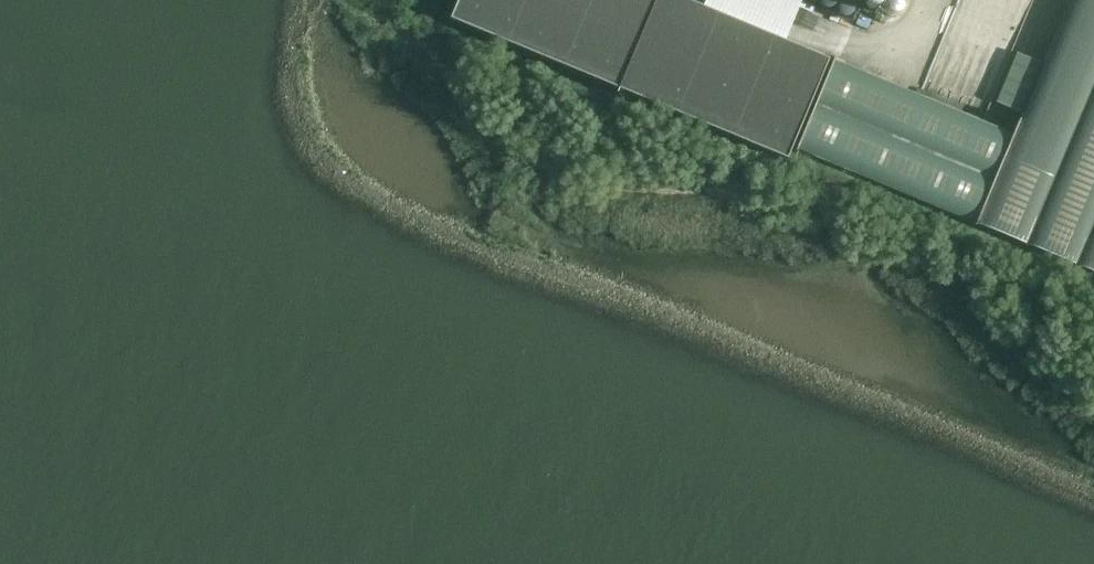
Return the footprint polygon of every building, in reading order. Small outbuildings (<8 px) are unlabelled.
[(450,19),(786,159),(828,60),(684,0),(458,0),(450,19)] [(1021,120),(977,225),(1093,273),(1093,0),(1071,0),(1021,120)] [(833,61),(796,150),(977,225),(1021,120),(1019,119),(1012,136),(972,119),(890,84),(833,61)]
